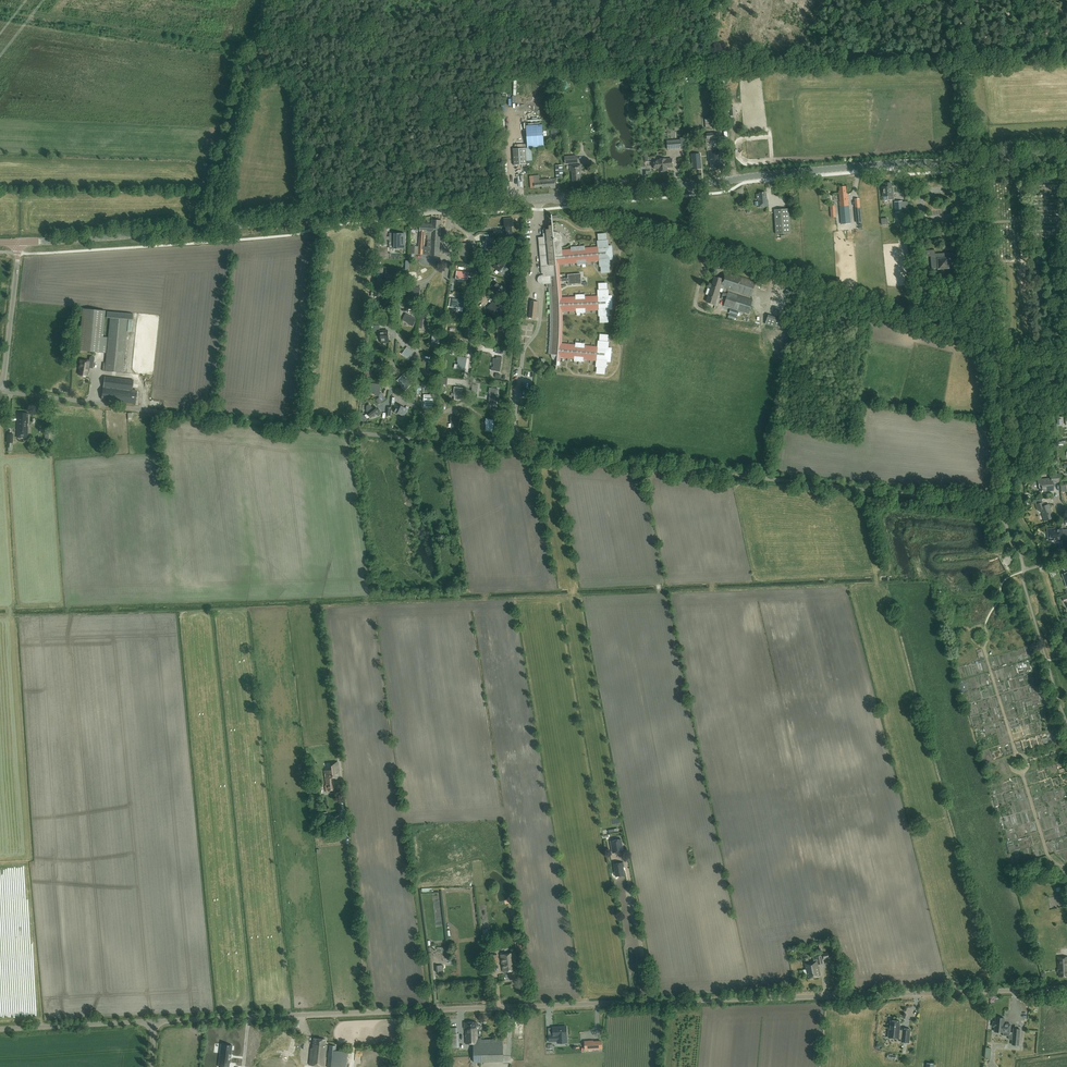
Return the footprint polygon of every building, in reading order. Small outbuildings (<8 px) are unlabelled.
[(531,126),(532,130),(534,129),(535,132),(539,131),(541,135),(542,135),(539,124),(531,126)] [(720,150),(716,150),(715,138),(715,133),(707,133),(707,139),(706,139),(707,151),(708,151),(709,162),(711,162),(711,168),(721,168),(720,158),(721,158),(720,150)] [(681,149),(680,140),(667,141),(668,150),(681,149)] [(513,148),(514,165),(526,164),(525,148),(513,148)] [(700,153),(692,154),(693,169),(701,168),(700,153)] [(564,156),(565,164),(578,163),(578,155),(564,156)] [(658,160),(654,161),(655,169),(659,169),(659,171),(668,170),(667,167),(673,167),(672,159),(667,159),(658,159),(658,160)] [(556,178),(563,178),(562,165),(555,166),(556,178)] [(572,171),(573,181),(581,180),(580,175),(581,175),(581,170),(582,170),(581,165),(570,165),(570,171),(572,171)] [(534,176),(535,188),(551,186),(551,188),(555,188),(555,181),(555,179),(552,179),(540,180),(539,175),(534,176)] [(894,199),(893,189),(892,189),(891,183),(884,183),(884,187),(883,188),(882,188),(882,189),(883,197),(888,196),(888,200),(894,199)] [(847,194),(846,194),(845,186),(839,187),(840,191),(839,191),(840,202),(839,202),(841,224),(850,223),(850,221),(848,196),(847,194)] [(768,207),(768,200),(767,200),(766,193),(766,192),(759,193),(759,194),(756,194),(757,199),(758,199),(758,207),(768,207)] [(906,212),(903,212),(902,201),(895,202),(896,213),(900,212),(900,216),(900,219),(906,218),(906,212)] [(775,234),(789,234),(788,209),(774,210),(775,234)] [(575,344),(561,343),(562,327),(562,311),(576,310),(576,313),(585,312),(585,310),(599,309),(599,312),(601,312),(601,315),(600,315),(600,319),(602,319),(602,322),(608,322),(608,315),(609,315),(609,309),(610,309),(609,303),(608,303),(608,301),(609,301),(609,295),(608,296),(608,290),(607,290),(606,283),(601,283),(601,286),(599,286),(599,290),(600,290),(600,293),(598,293),(598,296),(584,296),(584,294),(575,294),(575,297),(561,297),(560,282),(560,278),(559,264),(563,264),(563,263),(577,262),(577,264),(586,264),(586,261),(599,260),(600,263),(602,263),(602,265),(601,265),(601,270),(603,270),(604,272),(609,272),(609,265),(610,265),(609,259),(610,259),(610,253),(609,253),(609,252),(610,251),(609,246),(608,246),(608,240),(606,240),(606,233),(600,234),(601,236),(599,237),(599,241),(600,241),(600,244),(598,244),(598,247),(585,248),(585,245),(576,246),(576,249),(562,250),(561,238),(561,237),(560,235),(559,234),(557,233),(556,232),(554,232),(552,219),(552,214),(551,214),(552,219),(552,225),(549,225),(549,229),(546,229),(546,232),(543,233),(543,236),(538,237),(541,273),(543,273),(543,274),(541,274),(539,275),(538,277),(537,279),(538,282),(540,283),(542,284),(551,283),(550,276),(553,276),(554,286),(551,286),(552,303),(552,320),(552,337),(551,353),(551,354),(551,356),(552,357),(553,359),(555,360),(557,360),(556,366),(556,369),(557,366),(557,365),(559,365),(560,357),(574,358),(573,360),(583,361),(583,359),(596,360),(596,363),(598,363),(598,366),(597,366),(596,370),(598,370),(598,373),(604,373),(604,367),(606,367),(606,361),(607,361),(608,355),(607,355),(607,353),(608,353),(608,348),(607,347),(608,342),(607,341),(607,335),(602,334),(601,337),(599,337),(599,341),(600,341),(600,344),(598,344),(597,347),(584,345),(584,343),(575,342),(575,344)] [(514,221),(513,221),(512,217),(505,218),(506,226),(507,226),(508,233),(514,233),(514,225),(515,225),(514,221)] [(415,254),(418,254),(424,254),(425,231),(432,232),(431,240),(428,240),(427,254),(439,255),(440,244),(441,226),(442,226),(442,220),(432,220),(431,224),(420,223),(420,231),(419,246),(415,246),(415,254)] [(404,242),(405,234),(390,233),(390,248),(399,248),(399,243),(401,243),(401,242),(404,242)] [(488,250),(492,251),(495,240),(491,239),(487,238),(486,240),(487,241),(486,246),(489,247),(488,250)] [(463,252),(466,252),(467,244),(460,243),(459,255),(462,255),(463,252)] [(949,268),(955,268),(955,265),(954,252),(935,254),(935,250),(926,250),(926,257),(931,256),(932,269),(938,268),(938,269),(949,268)] [(508,269),(505,265),(504,266),(499,261),(494,267),(499,272),(499,271),(503,275),(508,269)] [(465,276),(468,276),(469,273),(457,271),(456,275),(456,279),(458,279),(459,278),(464,279),(465,276)] [(712,285),(721,288),(721,286),(752,296),(755,285),(760,287),(761,283),(725,272),(723,279),(714,276),(712,285)] [(560,278),(560,282),(567,281),(567,285),(580,283),(580,273),(566,275),(567,278),(560,278)] [(506,289),(502,286),(501,286),(496,282),(491,288),(496,292),(500,295),(506,289)] [(709,293),(718,296),(721,288),(712,285),(709,293)] [(417,301),(418,297),(420,289),(416,288),(416,287),(412,287),(412,289),(413,290),(411,295),(414,296),(413,299),(417,301)] [(728,292),(727,293),(723,292),(722,296),(726,297),(723,305),(748,313),(752,300),(728,292)] [(715,305),(718,296),(709,293),(706,302),(715,305)] [(465,300),(450,298),(449,307),(456,308),(456,307),(457,307),(463,308),(464,308),(465,300)] [(394,303),(388,299),(383,305),(388,310),(394,303)] [(529,300),(528,317),(536,317),(537,300),(529,300)] [(493,302),(488,308),(493,313),(494,312),(498,315),(504,309),(500,305),(498,307),(493,302)] [(78,351),(101,353),(106,353),(107,337),(103,337),(105,311),(82,309),(78,351)] [(123,373),(127,333),(127,331),(131,331),(133,314),(107,312),(106,318),(110,318),(106,365),(103,365),(102,371),(123,373)] [(415,323),(414,323),(417,319),(406,313),(404,317),(407,318),(405,321),(411,324),(410,325),(413,326),(415,323)] [(777,325),(779,319),(768,315),(765,321),(777,325)] [(472,333),(471,337),(475,337),(477,325),(472,325),(469,324),(468,327),(469,327),(468,333),(472,333)] [(500,340),(504,340),(505,328),(501,328),(497,327),(497,330),(498,330),(497,336),(501,337),(500,340)] [(388,331),(381,331),(381,343),(389,343),(389,337),(388,337),(388,331)] [(412,356),(414,352),(407,347),(403,353),(408,356),(407,357),(409,359),(412,356)] [(465,370),(467,358),(458,356),(458,359),(459,360),(458,365),(461,366),(460,369),(465,370)] [(87,376),(88,372),(89,372),(90,367),(93,367),(94,358),(90,357),(89,361),(80,360),(79,366),(80,366),(78,375),(87,376)] [(496,371),(500,371),(502,360),(497,359),(494,358),(493,361),(494,361),(493,367),(497,368),(496,371)] [(386,370),(381,362),(378,364),(375,366),(377,369),(377,368),(379,373),(377,375),(379,378),(384,375),(382,372),(386,370)] [(408,387),(411,384),(403,375),(400,378),(402,380),(400,383),(404,387),(403,388),(405,390),(408,387)] [(137,395),(131,395),(133,380),(105,376),(102,399),(136,404),(137,395)] [(370,392),(375,392),(375,395),(379,395),(380,385),(371,384),(370,392)] [(462,397),(463,388),(458,387),(454,387),(454,390),(455,390),(455,396),(458,396),(458,400),(462,400),(462,397)] [(493,401),(497,401),(498,389),(494,389),(494,388),(490,388),(490,391),(491,391),(490,397),(493,397),(493,401)] [(428,407),(432,408),(432,396),(428,395),(424,395),(424,398),(425,398),(425,404),(428,404),(428,407)] [(368,405),(365,408),(367,412),(366,412),(371,418),(375,414),(374,413),(376,412),(376,413),(379,411),(374,406),(371,402),(368,405)] [(398,412),(404,416),(408,409),(402,406),(401,407),(396,404),(393,411),(397,413),(398,412)] [(17,438),(27,438),(28,413),(18,413),(18,418),(18,421),(17,421),(17,438)] [(455,430),(459,430),(459,418),(455,417),(451,417),(451,420),(452,420),(452,426),(455,426),(455,430)] [(489,431),(493,432),(494,420),(490,419),(486,419),(486,422),(487,422),(486,428),(489,428),(489,431)] [(1059,482),(1059,474),(1050,475),(1051,478),(1037,480),(1038,482),(1039,483),(1039,485),(1039,489),(1041,491),(1042,492),(1042,491),(1049,491),(1049,489),(1053,488),(1053,482),(1059,482)] [(1053,517),(1051,513),(1052,513),(1048,504),(1044,506),(1043,502),(1035,504),(1038,510),(1041,509),(1045,520),(1053,517)] [(1047,529),(1048,535),(1049,540),(1054,540),(1054,539),(1059,539),(1059,540),(1063,539),(1063,547),(1066,545),(1066,537),(1066,536),(1064,536),(1064,535),(1063,535),(1062,529),(1054,529),(1047,529)] [(1010,669),(1005,670),(1010,682),(1014,680),(1010,669)] [(326,785),(325,785),(326,791),(335,790),(335,784),(333,785),(333,782),(334,781),(333,779),(340,778),(338,762),(331,763),(332,763),(332,767),(331,767),(332,770),(325,771),(326,785)] [(612,852),(624,850),(621,839),(610,841),(612,852)] [(616,876),(624,875),(623,868),(622,862),(614,864),(616,876)] [(831,958),(829,951),(821,953),(822,960),(823,960),(824,960),(824,959),(829,958),(829,959),(831,959),(831,958)] [(515,965),(516,965),(514,952),(500,955),(503,972),(509,971),(510,979),(517,978),(515,965)] [(490,963),(499,962),(497,954),(489,955),(490,963)] [(1058,958),(1059,976),(1066,976),(1066,957),(1058,958)] [(808,979),(820,976),(817,960),(804,962),(806,970),(807,970),(808,979)] [(839,961),(828,963),(830,973),(841,971),(839,961)] [(995,1031),(1003,1032),(1003,1031),(1010,1032),(1011,1024),(1004,1023),(1005,1018),(996,1017),(995,1022),(993,1021),(993,1026),(995,1026),(995,1031)] [(901,1042),(909,1042),(910,1029),(903,1028),(902,1030),(900,1030),(900,1028),(899,1028),(899,1021),(891,1020),(890,1025),(889,1025),(888,1037),(899,1038),(899,1037),(902,1037),(901,1042)] [(467,1022),(464,1022),(464,1028),(465,1028),(466,1044),(473,1043),(473,1062),(503,1061),(503,1039),(477,1039),(477,1031),(476,1031),(476,1026),(478,1026),(479,1025),(479,1023),(478,1022),(476,1022),(467,1022)] [(554,1034),(549,1034),(549,1040),(558,1040),(558,1036),(567,1035),(567,1026),(553,1026),(554,1034)] [(457,1028),(450,1028),(451,1048),(459,1047),(458,1033),(457,1033),(457,1028)] [(1020,1029),(1013,1029),(1012,1044),(1019,1045),(1020,1029)] [(324,1066),(326,1066),(338,1066),(340,1051),(336,1050),(336,1046),(329,1045),(328,1057),(325,1056),(326,1045),(325,1045),(325,1039),(313,1038),(312,1049),(311,1048),(309,1065),(324,1066)] [(600,1040),(592,1040),(592,1039),(583,1039),(583,1047),(600,1047),(600,1040)] [(221,1066),(228,1066),(229,1062),(230,1062),(230,1058),(231,1058),(232,1054),(231,1054),(232,1045),(224,1044),(223,1053),(220,1053),(219,1066),(221,1066)] [(259,1066),(270,1066),(272,1048),(261,1047),(259,1066)] [(356,1054),(353,1054),(353,1052),(348,1052),(347,1066),(356,1066),(356,1054)]
